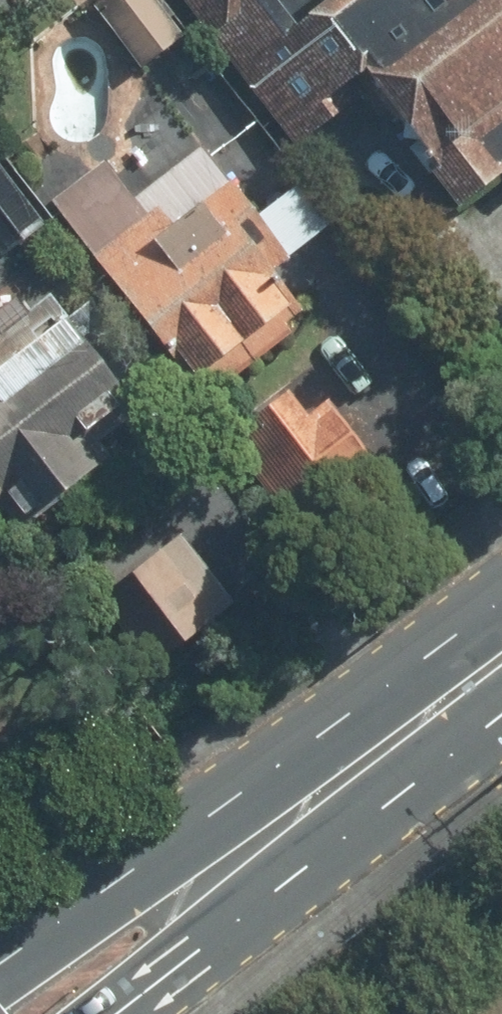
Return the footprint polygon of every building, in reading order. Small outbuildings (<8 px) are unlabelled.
[(97,3),(145,64),(191,28),(169,0),(101,0),(97,3)] [(320,5),(316,0),(192,0),(295,143),(380,82),(466,200),(501,174),(501,0),(326,0),(320,5)] [(152,196),(115,153),(63,200),(222,379),(324,288),(295,255),(344,210),(309,172),(278,200),(220,135),(152,196)] [(94,478),(127,446),(114,432),(165,384),(111,323),(121,314),(99,289),(79,306),(59,284),(35,305),(19,287),(0,303),(0,446),(38,413),(94,478)] [(323,406),(299,378),(245,425),(312,503),(384,441),(341,390),(323,406)] [(243,539),(250,534),(219,494),(127,566),(190,645),(244,603),(253,615),(284,591),(243,539)]
